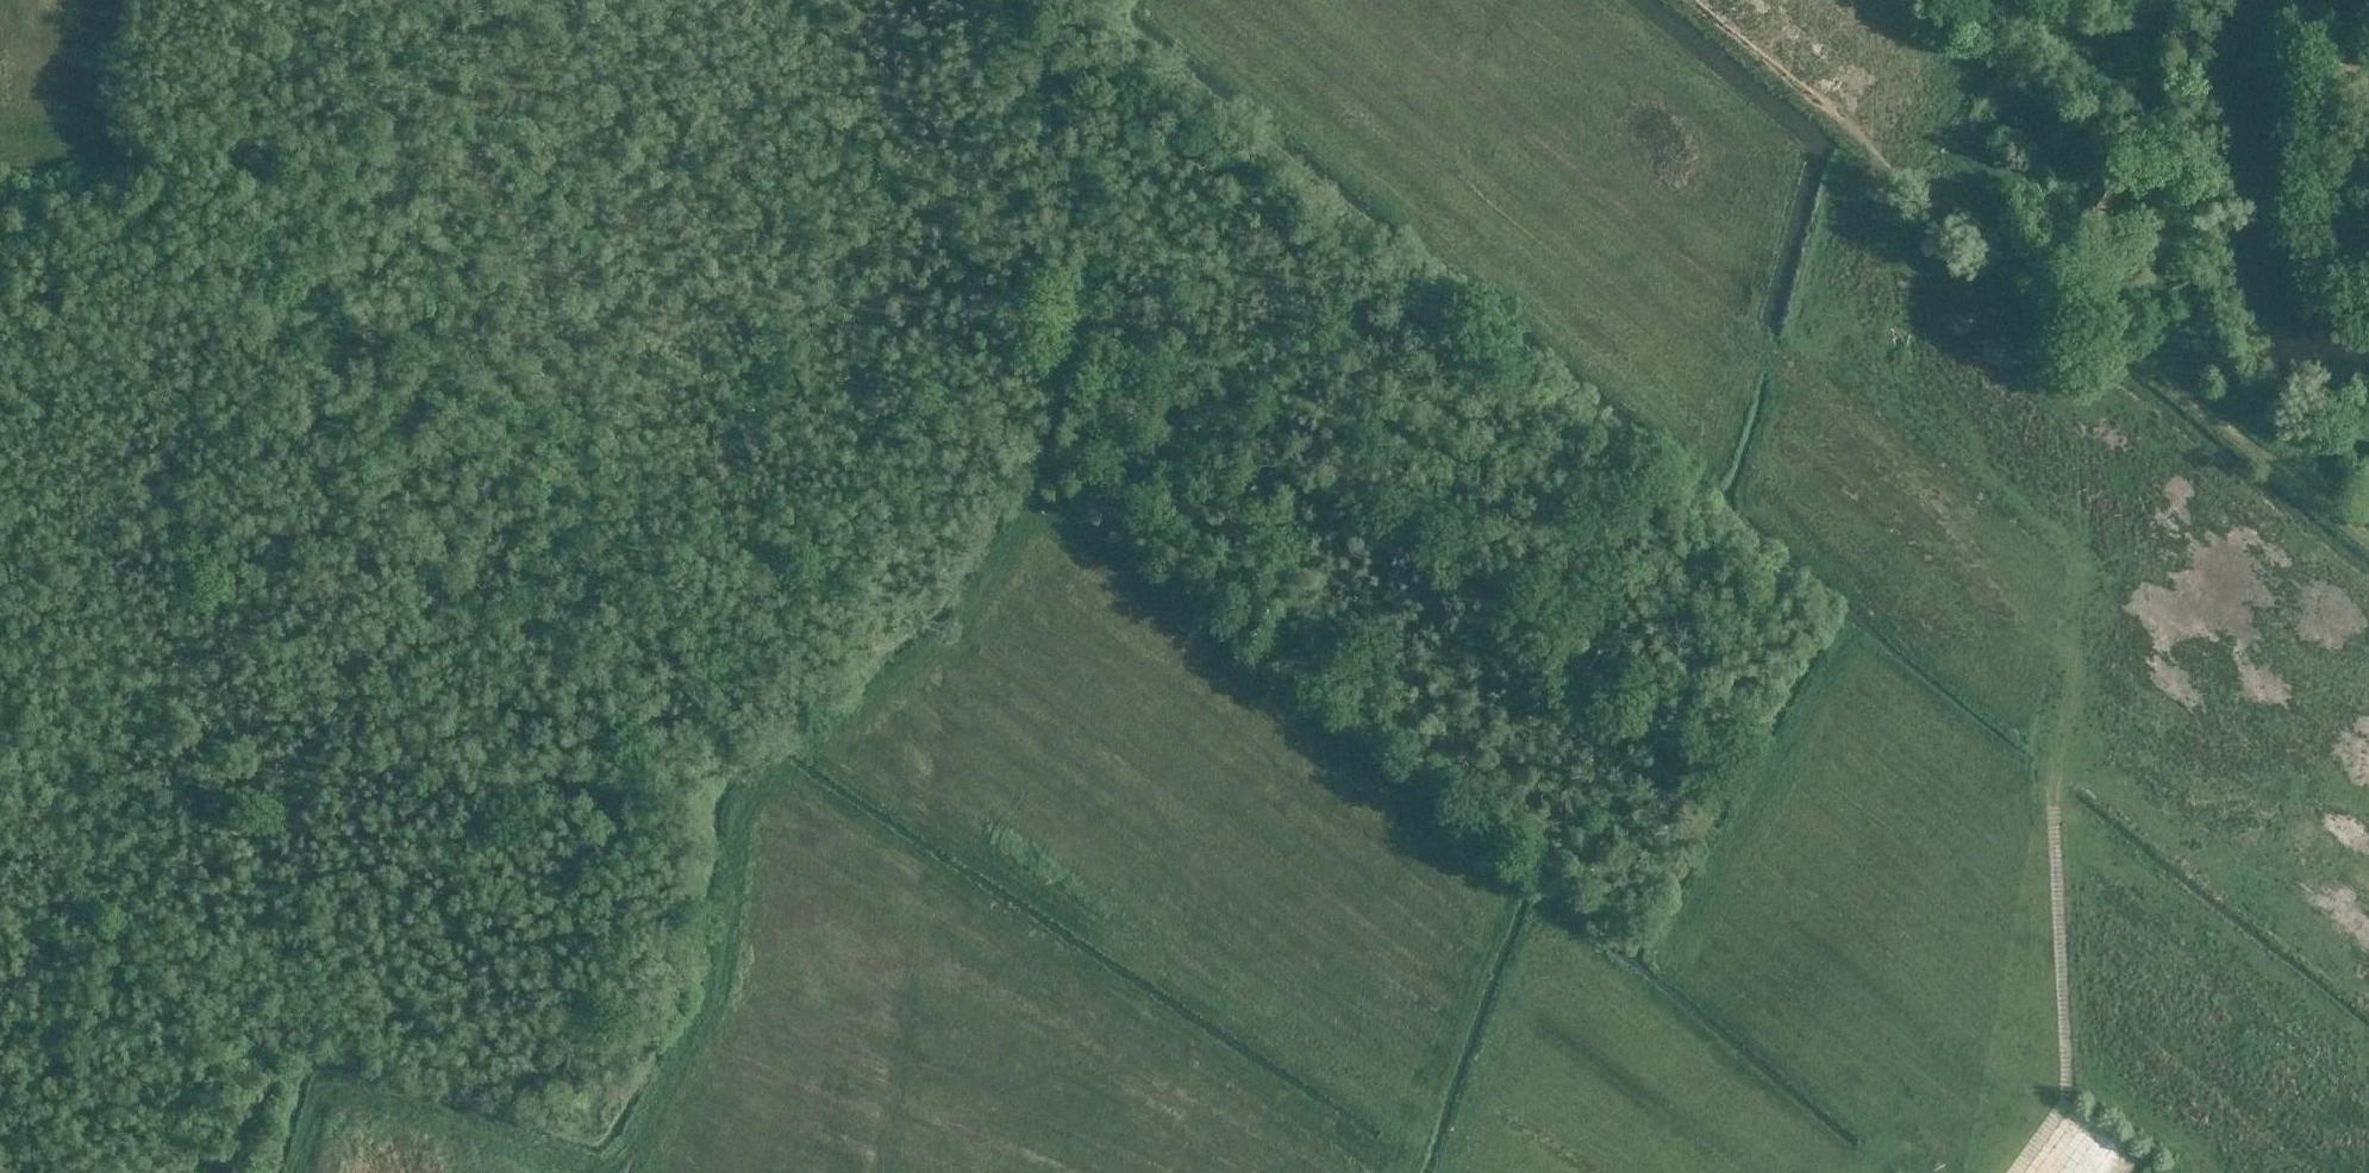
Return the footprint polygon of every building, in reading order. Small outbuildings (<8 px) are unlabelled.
[(2086,142),(2099,151),(2109,136),(2096,127),(2086,142)] [(2100,226),(2128,188),(2107,173),(2079,211),(2100,226)]
